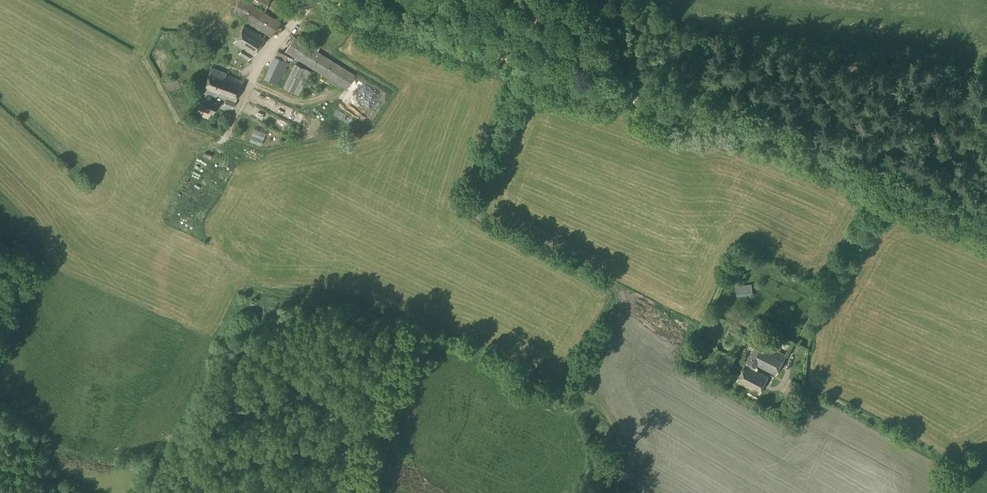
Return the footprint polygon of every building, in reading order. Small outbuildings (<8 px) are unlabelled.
[(280,22),(245,0),(239,0),(232,12),(245,20),(244,21),(262,32),(262,31),(270,36),(280,22)] [(270,0),(252,0),(251,2),(265,9),(270,0)] [(289,19),(293,11),(282,6),(278,14),(289,19)] [(254,55),(264,38),(243,25),(233,43),(242,49),(238,54),(248,60),(251,54),(254,55)] [(346,90),(355,75),(294,36),(284,51),(346,90)] [(285,61),(288,56),(277,51),(275,56),(274,56),(263,78),(277,84),(287,63),(285,61)] [(298,95),(310,72),(294,64),(283,88),(298,95)] [(231,108),(242,81),(225,74),(225,73),(211,67),(201,92),(205,93),(203,99),(202,99),(199,108),(212,114),(216,104),(210,101),(212,96),(215,97),(215,96),(225,99),(223,105),(231,108)] [(257,129),(253,139),(264,143),(268,133),(257,129)] [(230,179),(236,166),(230,164),(225,177),(230,179)] [(150,205),(154,198),(147,194),(142,200),(150,205)] [(737,297),(753,295),(751,284),(735,286),(737,297)] [(775,375),(785,355),(765,345),(767,342),(759,338),(746,362),(758,367),(758,366),(775,375)] [(759,394),(768,377),(745,365),(736,382),(759,394)]
